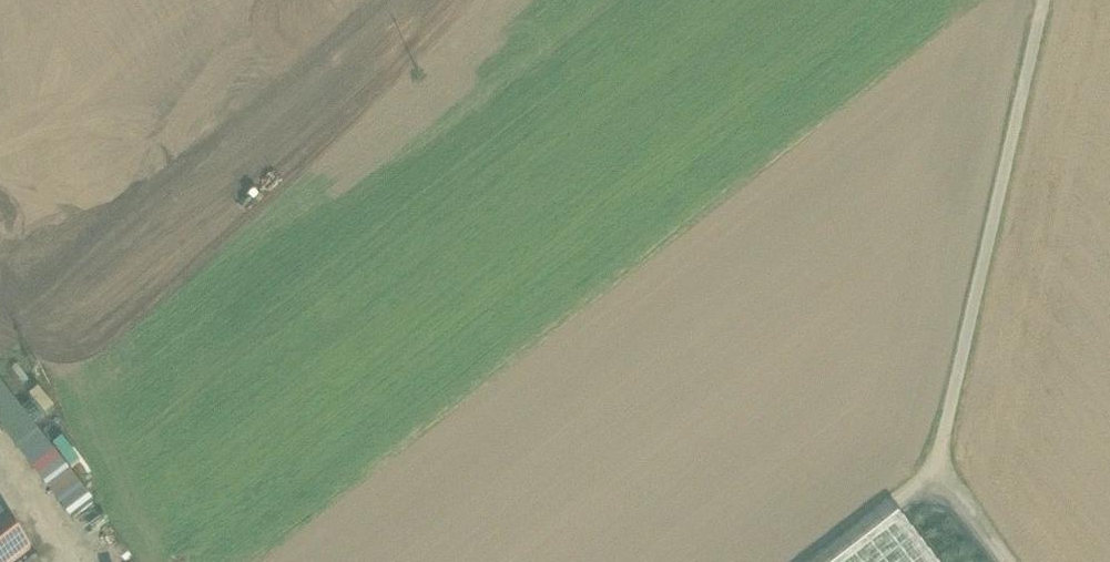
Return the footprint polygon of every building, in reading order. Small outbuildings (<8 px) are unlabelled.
[(93,500),(70,468),(78,462),(62,439),(49,448),(0,378),(0,426),(65,519),(93,500)] [(31,549),(8,519),(0,524),(0,561),(14,561),(31,549)]
